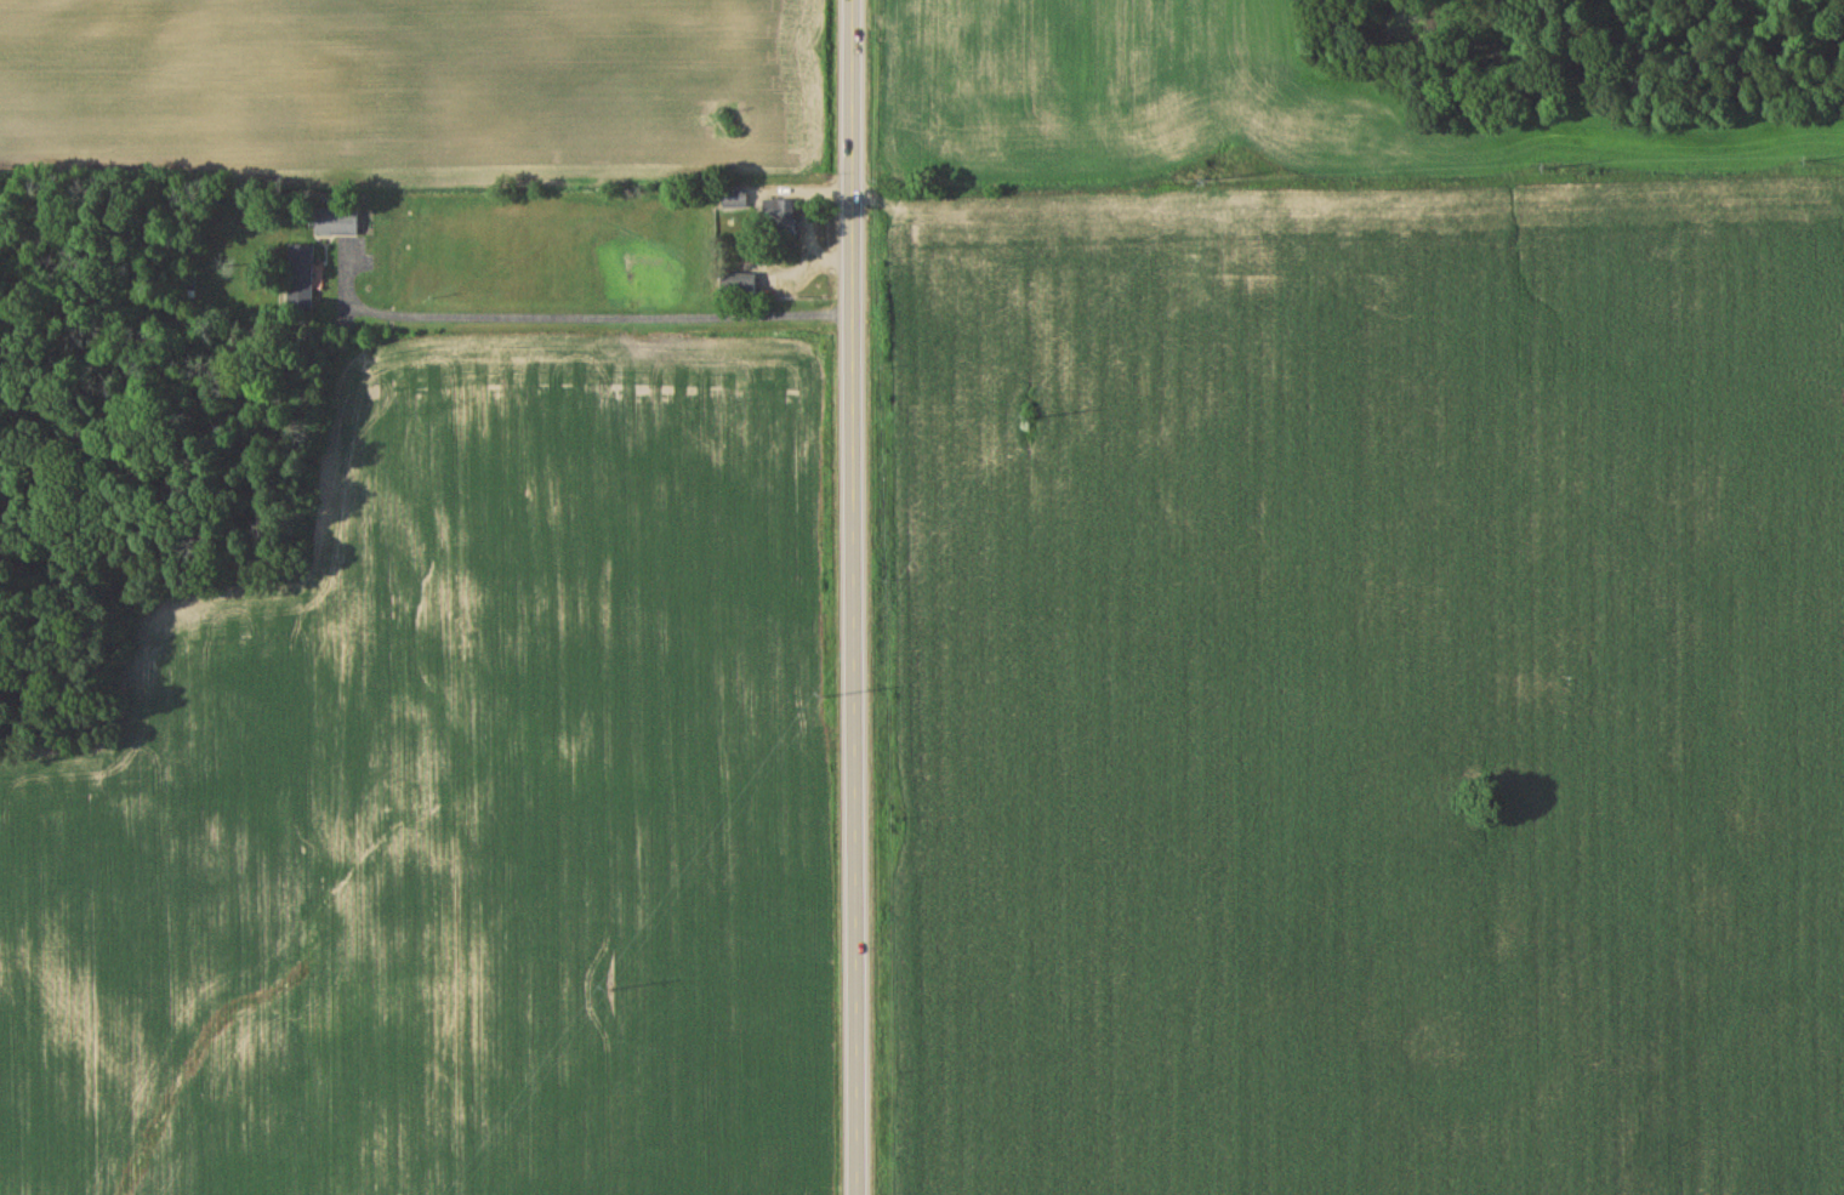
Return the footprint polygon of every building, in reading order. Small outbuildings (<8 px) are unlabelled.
[(747,187),(721,187),(721,208),(747,208),(747,187)] [(797,199),(763,199),(763,233),(797,233),(797,199)] [(315,209),(315,234),(357,234),(357,209),(315,209)] [(312,244),(287,244),(287,305),(312,305),(312,244)] [(756,272),(720,272),(720,292),(756,292),(756,272)]
